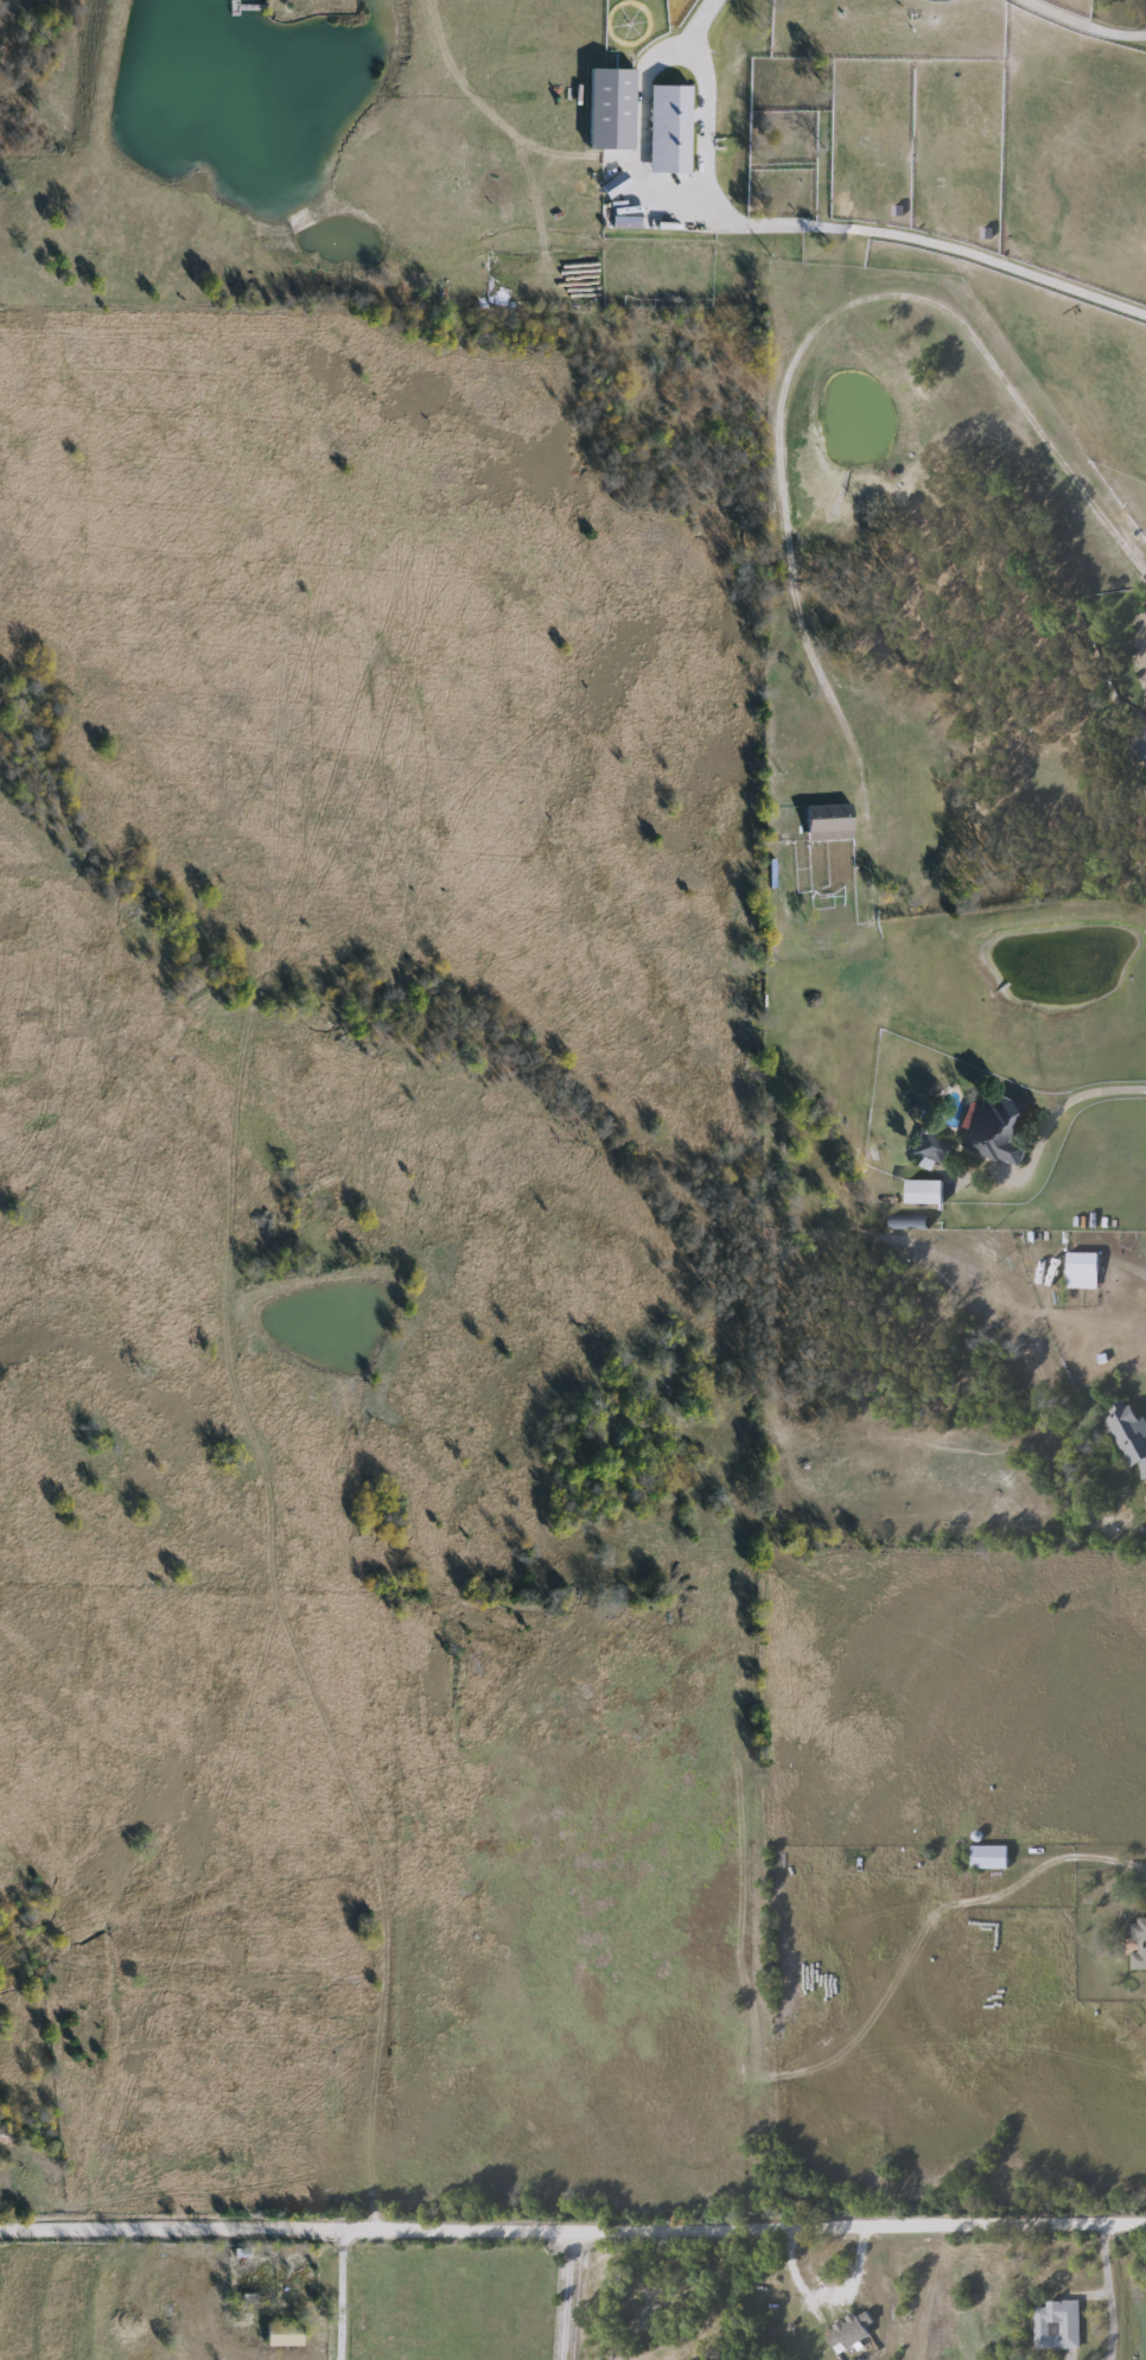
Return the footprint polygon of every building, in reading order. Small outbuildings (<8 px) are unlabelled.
[(689,174),(648,174),(648,85),(689,85),(689,174)] [(630,184),(609,199),(600,187),(622,172),(630,184)] [(851,839),(806,839),(806,804),(851,804),(851,839)] [(962,1149),(983,1090),(1025,1106),(1012,1141),(1026,1147),(1018,1169),(962,1149)] [(947,1159),(915,1159),(915,1137),(947,1137),(947,1159)] [(904,1206),(904,1181),(941,1181),(941,1206),(904,1206)] [(1096,1284),(1065,1284),(1065,1253),(1096,1253),(1096,1284)] [(1138,1399),(1145,1427),(1145,1479),(1141,1481),(1137,1464),(1123,1469),(1107,1407),(1138,1399)] [(1006,1846),(1006,1870),(969,1870),(969,1846),(1006,1846)] [(1128,1919),(1145,1919),(1145,1971),(1128,1971),(1128,1919)] [(1077,2351),(1032,2351),(1032,2302),(1077,2302),(1077,2351)] [(873,2324),(865,2329),(870,2336),(847,2352),(841,2345),(834,2349),(825,2336),(862,2309),(873,2324)] [(265,2346),(265,2326),(301,2326),(301,2346),(265,2346)]
